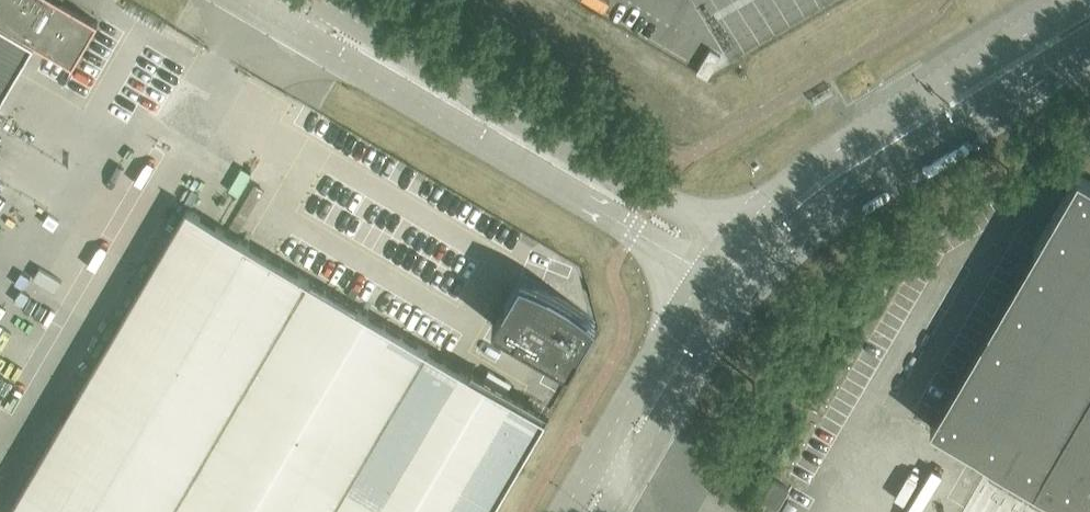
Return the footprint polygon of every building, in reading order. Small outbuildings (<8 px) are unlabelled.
[(34,43),(73,66),(99,22),(61,0),(0,0),(0,23),(34,43)] [(34,43),(0,23),(0,101),(34,43)] [(710,50),(697,72),(707,78),(721,56),(710,50)] [(162,159),(153,153),(139,176),(149,182),(162,159)] [(1078,175),(930,426),(1076,511),(1089,511),(1089,182),(1078,175)] [(9,511),(490,511),(520,462),(545,418),(548,414),(526,401),(516,395),(472,369),(469,373),(467,372),(463,370),(366,313),(362,311),(247,243),(243,241),(188,209),(9,511)] [(494,321),(492,324),(569,369),(596,322),(589,315),(581,309),(573,304),(564,298),(556,293),(547,289),(538,284),(529,280),(520,277),(501,309),(494,321)] [(774,479),(771,484),(762,499),(777,508),(789,488),(774,479)]
